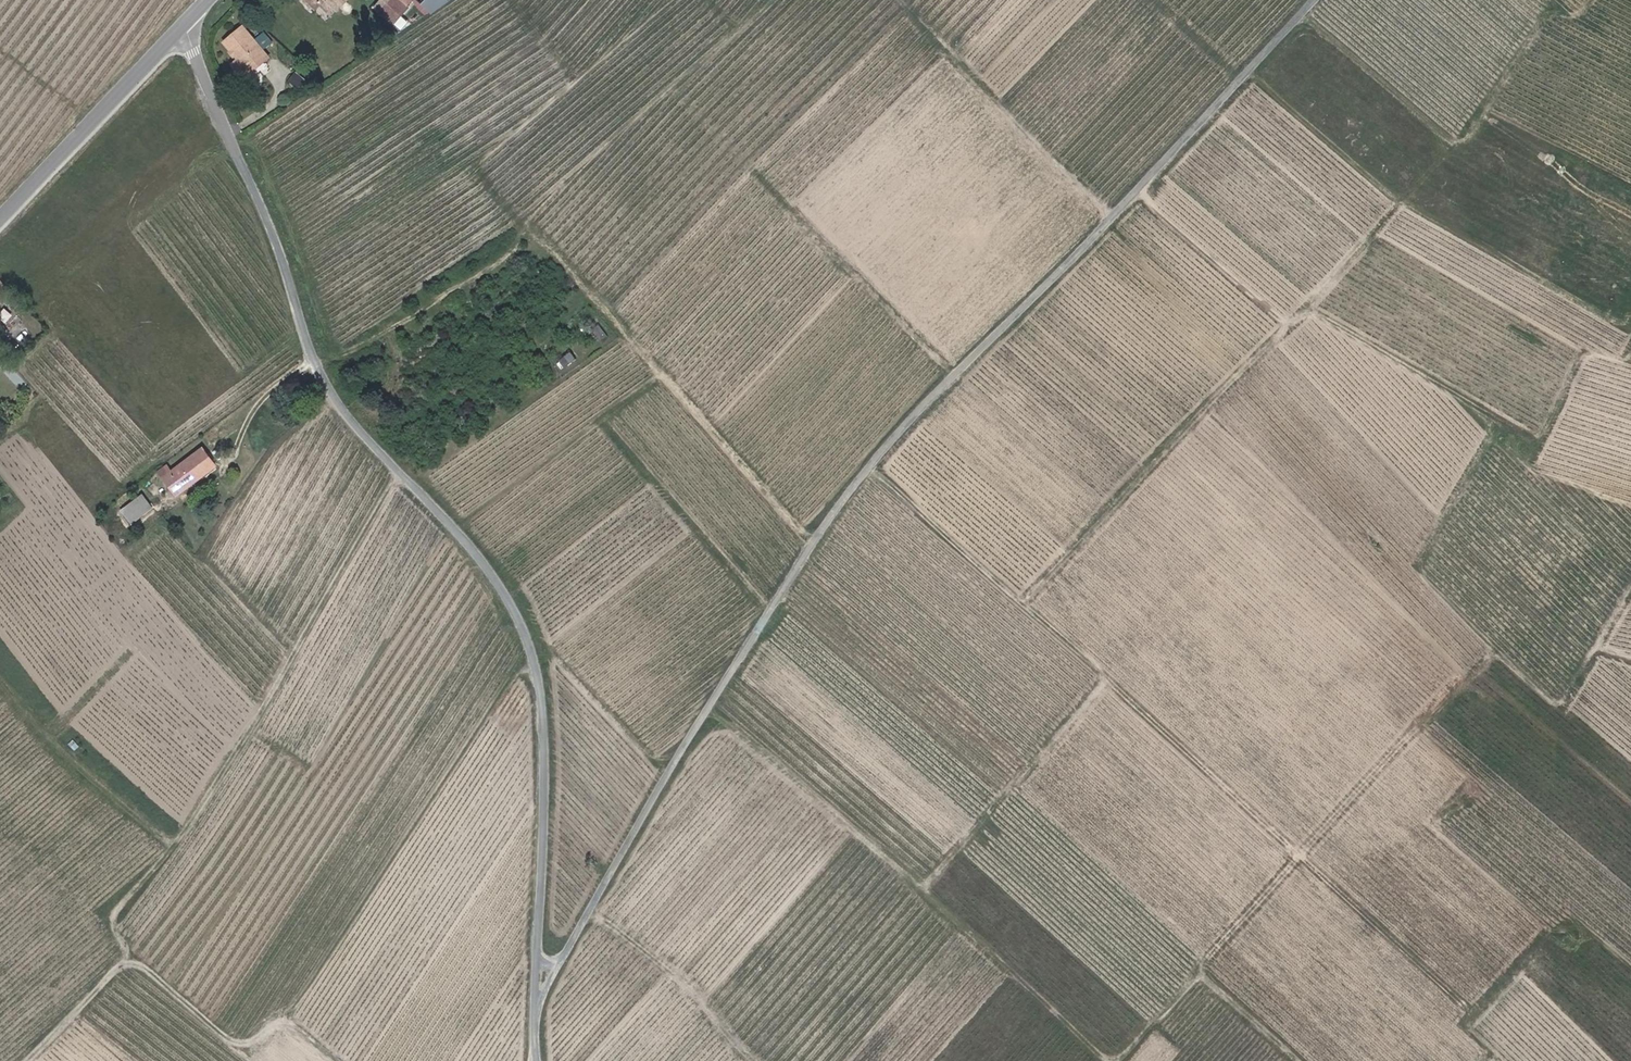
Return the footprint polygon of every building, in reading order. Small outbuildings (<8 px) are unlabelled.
[(399,0),(383,0),(374,9),(387,21),(403,5),(399,0)] [(414,1),(423,11),(424,12),(441,0),(415,0),(414,1)] [(264,56),(239,24),(220,39),(234,56),(228,61),(239,76),(264,56)] [(7,284),(0,289),(0,303),(13,291),(7,284)] [(204,466),(192,450),(155,479),(168,495),(204,466)] [(143,491),(121,508),(133,523),(155,506),(143,491)]
